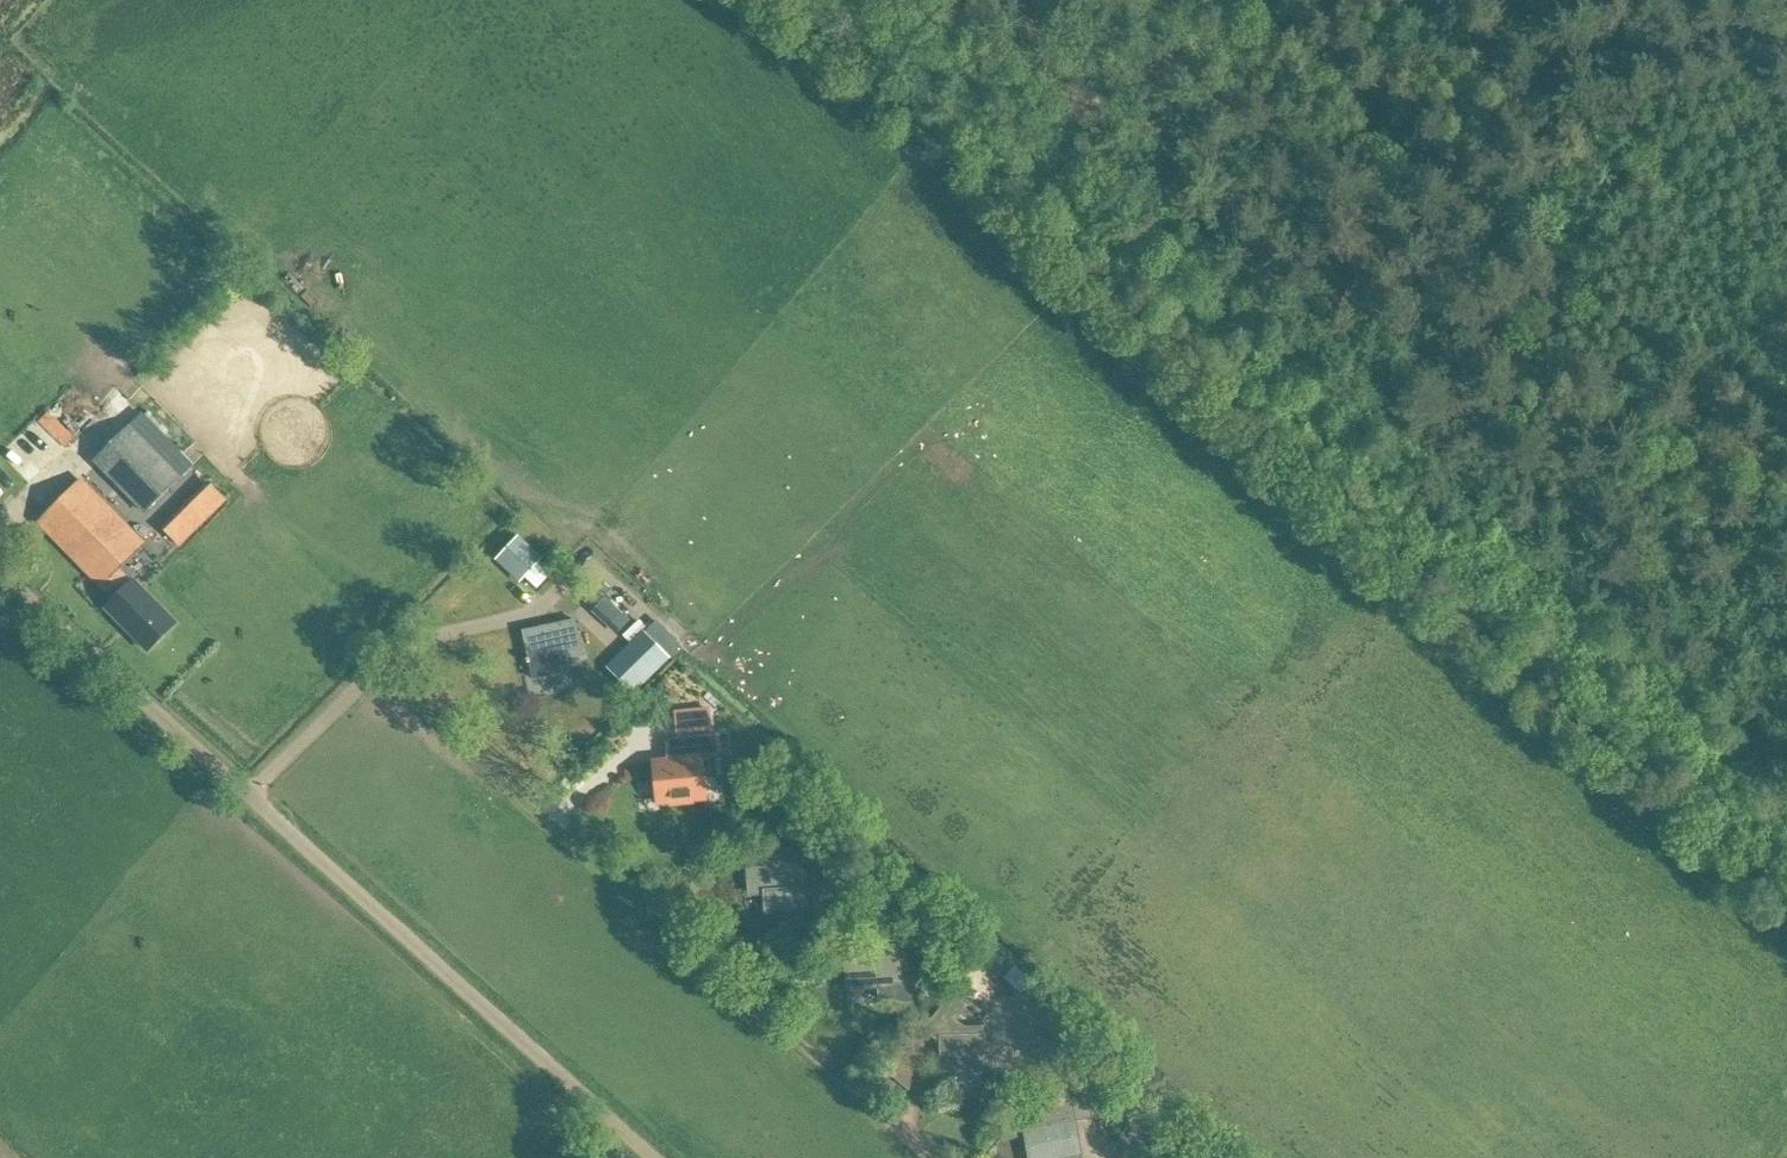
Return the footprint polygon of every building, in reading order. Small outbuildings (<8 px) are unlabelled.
[(70,445),(80,434),(52,410),(42,420),(70,445)] [(58,445),(35,421),(4,451),(28,475),(58,445)] [(95,461),(147,513),(181,479),(129,427),(95,461)] [(184,545),(232,499),(214,480),(165,526),(184,545)] [(131,583),(118,569),(143,545),(81,482),(40,522),(90,573),(70,592),(83,604),(104,584),(117,597),(105,608),(148,651),(176,624),(133,581),(131,583)] [(543,559),(518,535),(498,557),(523,580),(543,559)] [(608,600),(595,614),(610,629),(624,616),(608,600)] [(654,621),(605,669),(631,694),(679,646),(654,621)] [(564,623),(523,632),(529,659),(526,660),(527,664),(530,664),(533,679),(560,674),(559,667),(572,664),(571,659),(583,656),(577,629),(565,632),(564,623)] [(698,738),(700,754),(720,752),(718,736),(698,738)] [(655,763),(658,803),(670,802),(670,805),(694,803),(693,800),(705,799),(704,794),(707,794),(706,783),(703,784),(701,759),(655,763)] [(801,851),(783,852),(783,859),(759,860),(759,866),(750,867),(752,893),(766,892),(768,913),(808,910),(807,891),(804,891),(801,851)] [(845,951),(847,990),(909,986),(907,945),(873,947),(874,950),(845,951)] [(1017,965),(1008,977),(1026,990),(1035,978),(1017,965)] [(910,1091),(919,1049),(907,1039),(883,1070),(910,1091)] [(1082,1156),(1076,1122),(1092,1119),(1085,1082),(1067,1085),(1069,1094),(1039,1099),(1044,1125),(1026,1128),(1031,1157),(1081,1157),(1081,1156),(1082,1156)]
